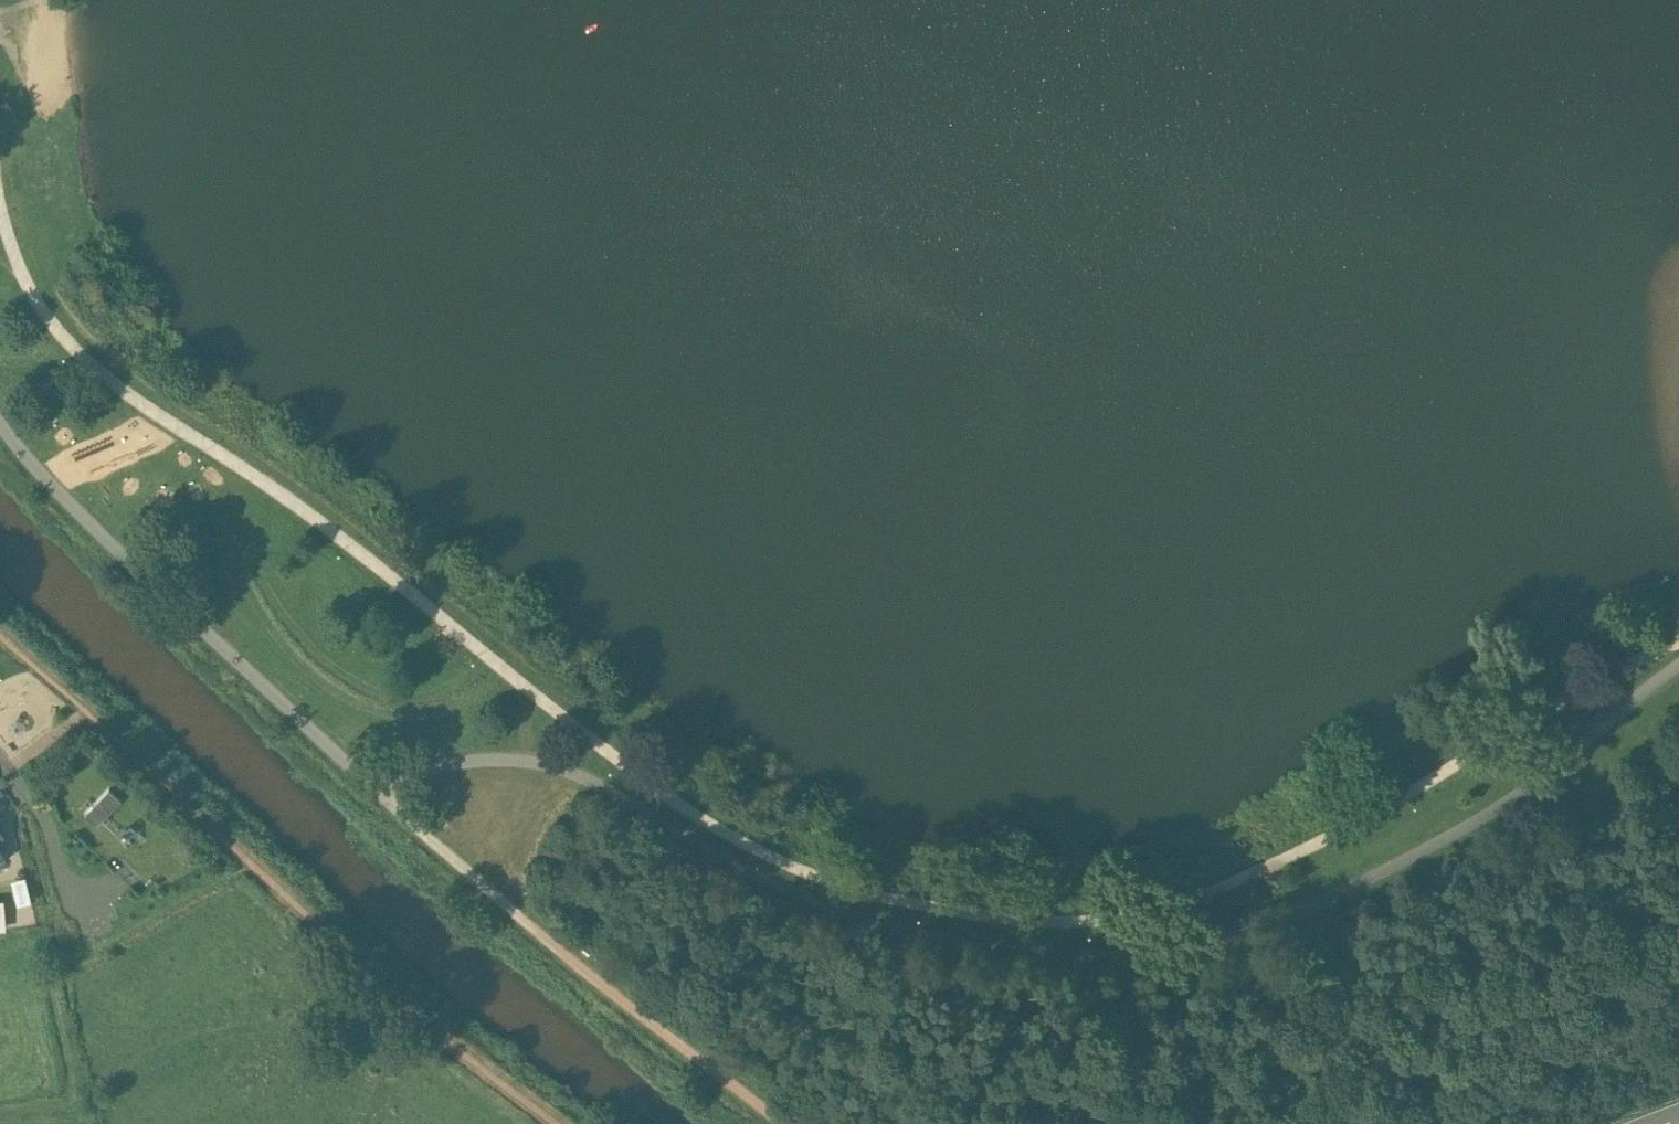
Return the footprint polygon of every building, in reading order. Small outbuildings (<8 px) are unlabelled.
[(109,788),(85,812),(97,824),(121,799),(109,788)] [(31,875),(18,876),(20,910),(13,910),(14,925),(34,924),(31,875)]
